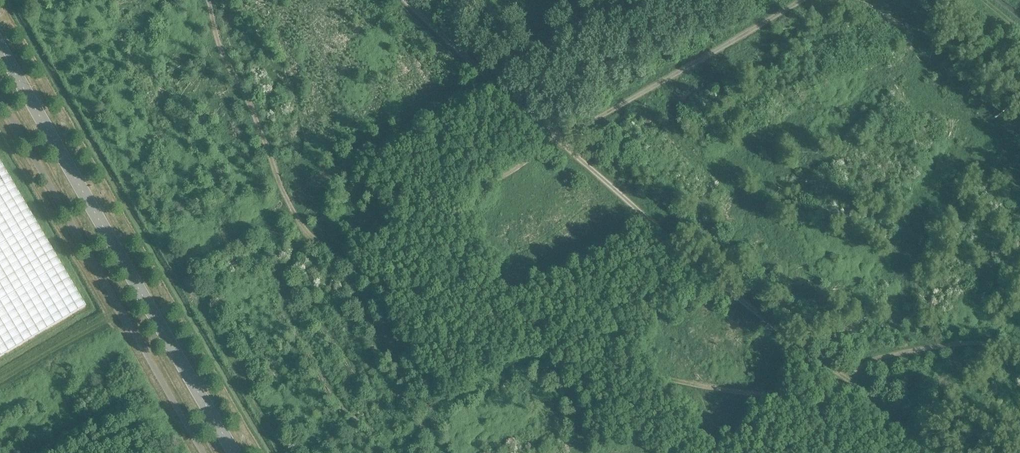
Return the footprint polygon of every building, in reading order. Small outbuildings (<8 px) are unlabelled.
[(85,306),(0,164),(0,357),(85,306)]
